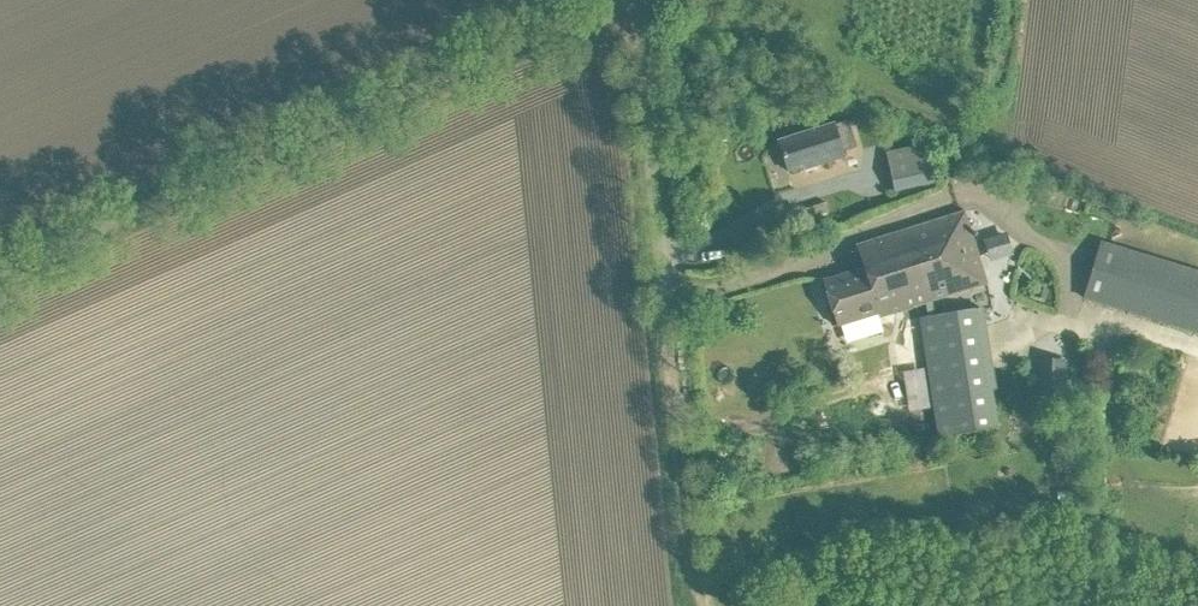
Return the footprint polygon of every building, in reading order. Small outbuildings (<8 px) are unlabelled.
[(776,140),(786,173),(802,168),(803,171),(845,158),(833,122),(776,140)] [(929,146),(886,155),(894,194),(937,185),(929,146)] [(852,251),(859,273),(861,279),(916,262),(930,307),(987,289),(965,217),(852,251)] [(1197,340),(1197,278),(1105,248),(1087,305),(1197,340)] [(861,279),(859,273),(823,284),(836,327),(871,317),(873,324),(930,307),(916,262),(861,279)] [(1045,301),(1048,291),(1038,287),(1035,297),(1045,301)] [(997,437),(978,314),(919,323),(938,446),(997,437)] [(1065,396),(1065,360),(1036,360),(1036,396),(1065,396)]
